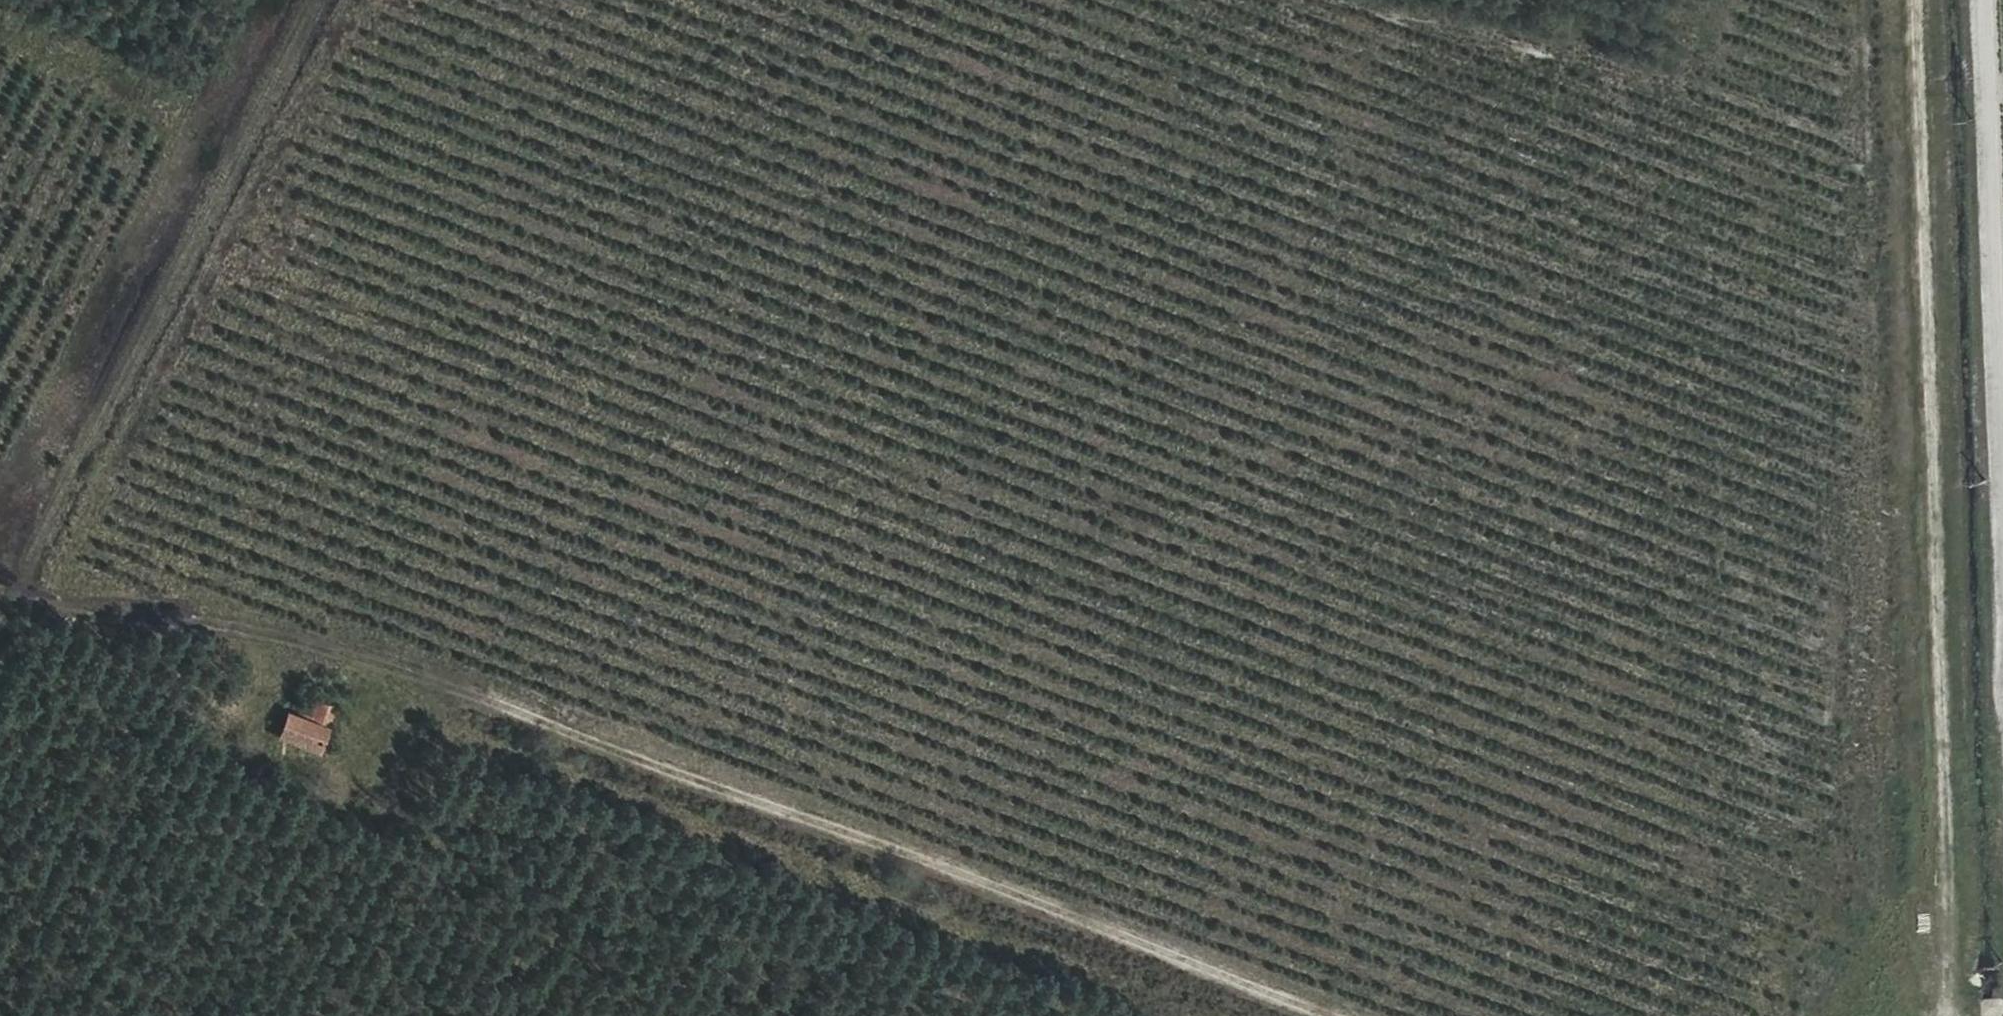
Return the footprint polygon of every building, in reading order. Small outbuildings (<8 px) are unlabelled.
[(276,733),(322,745),(332,703),(314,699),(310,717),(282,710),(276,733)]
